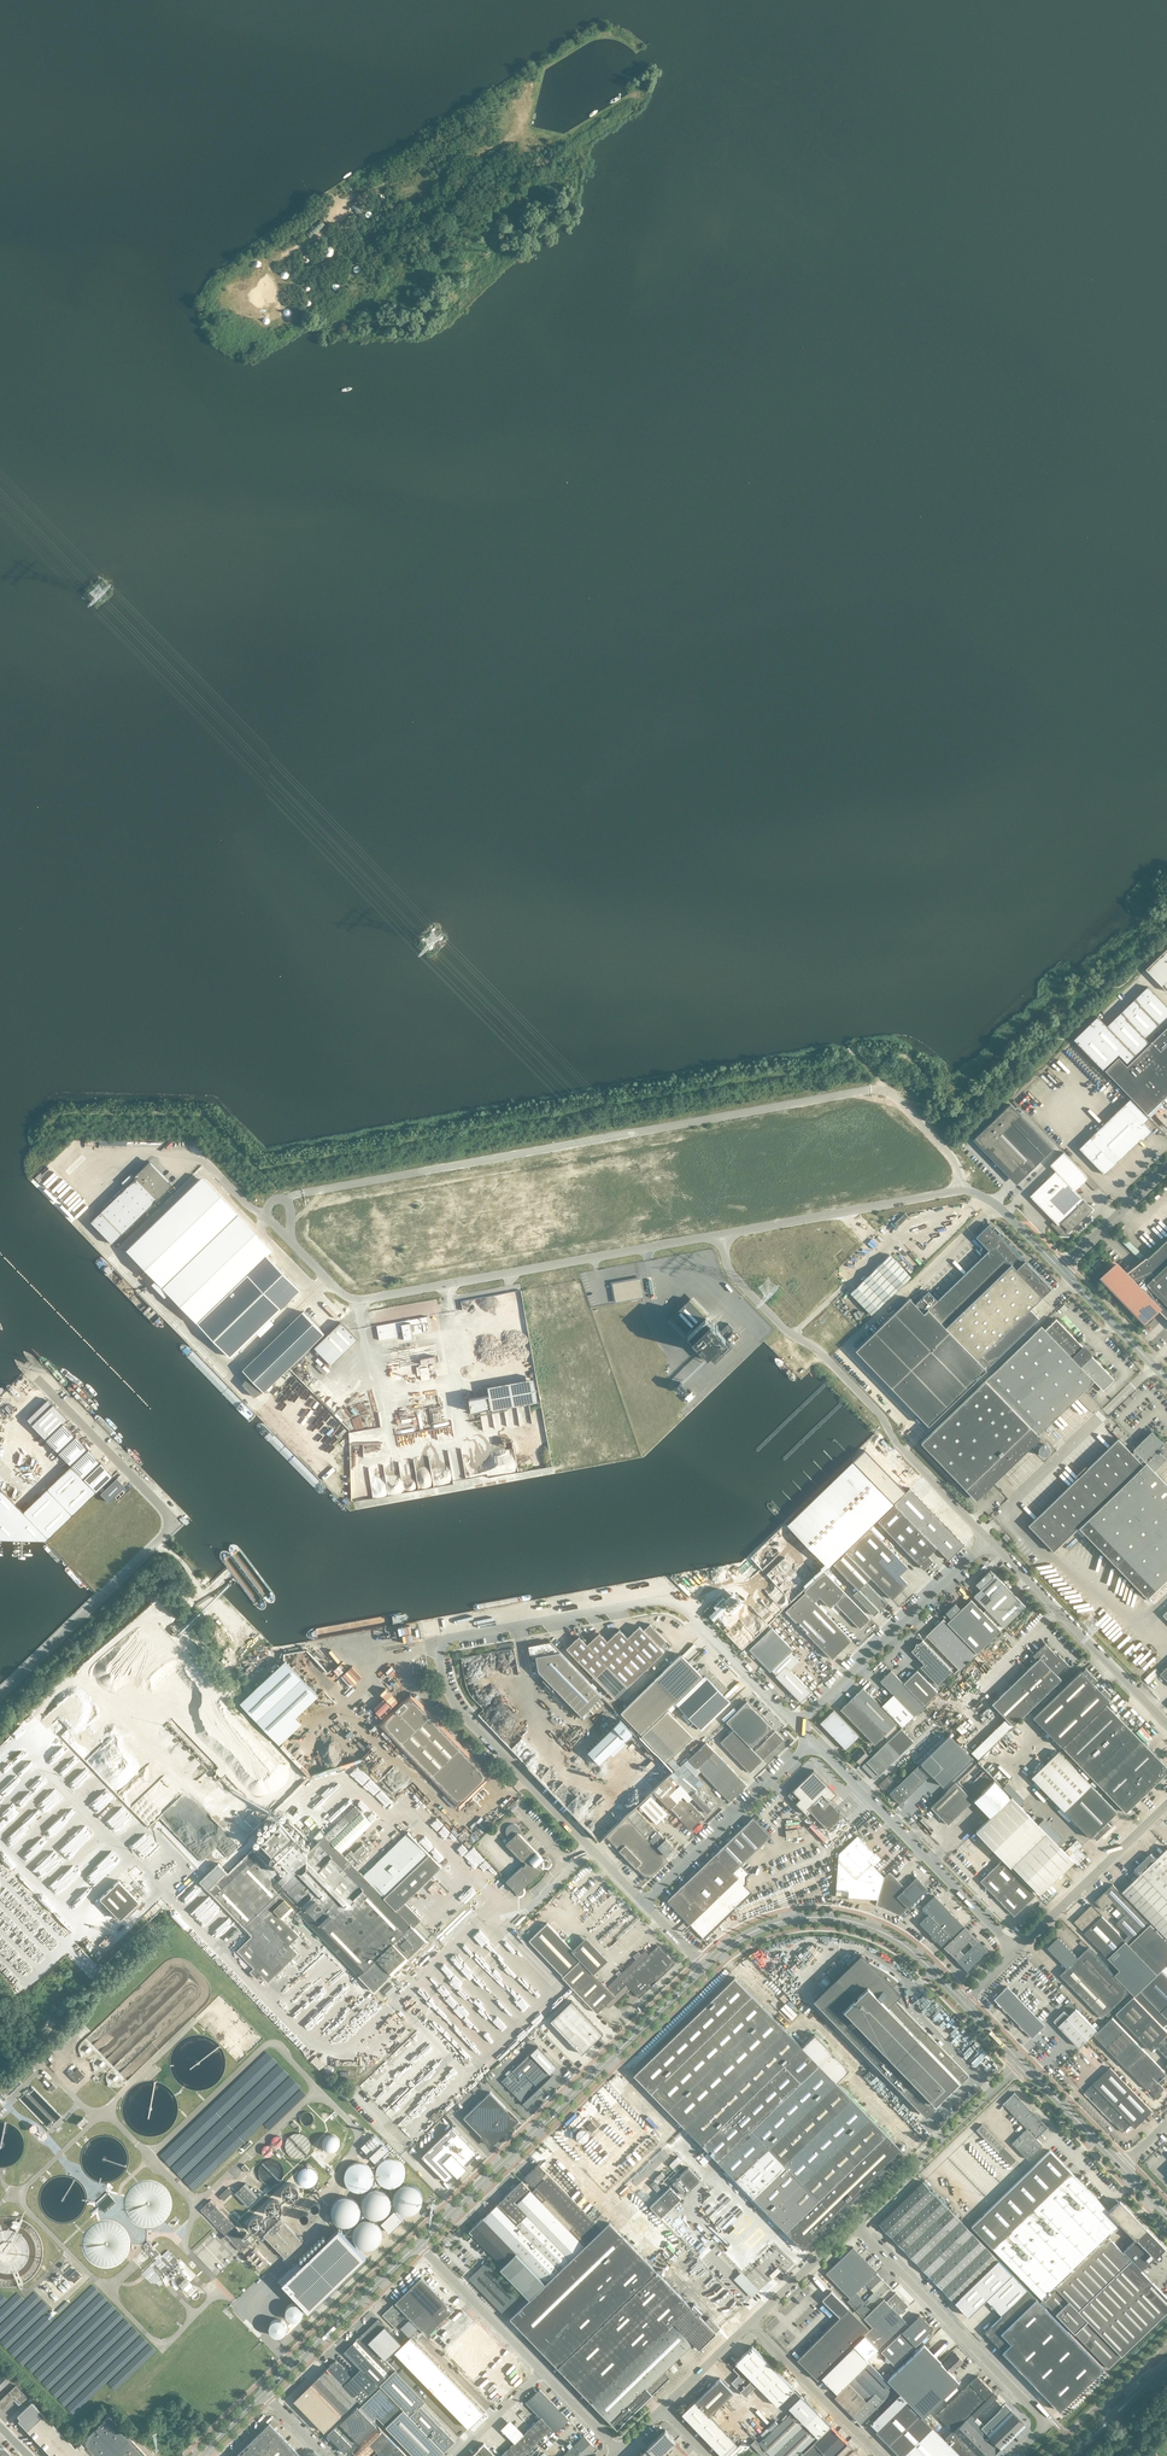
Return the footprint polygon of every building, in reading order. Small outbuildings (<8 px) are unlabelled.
[(360,205),(356,207),(363,219),(367,217),(360,205)] [(1145,970),(1166,991),(1166,949),(1145,970)] [(1073,1040),(1102,1070),(1118,1055),(1126,1063),(1148,1042),(1144,1038),(1166,1016),(1166,1007),(1147,986),(1106,1026),(1097,1016),(1073,1040)] [(1151,1042),(1166,1059),(1166,1027),(1151,1042)] [(1151,1042),(1126,1066),(1118,1058),(1105,1071),(1147,1114),(1166,1095),(1166,1059),(1151,1042)] [(1076,1049),(1071,1054),(1077,1060),(1082,1055),(1076,1049)] [(1082,1064),(1088,1070),(1092,1066),(1086,1060),(1082,1064)] [(1068,1074),(1070,1072),(1062,1064),(1060,1066),(1068,1074)] [(1101,1075),(1095,1081),(1097,1084),(1104,1077),(1101,1075)] [(1141,1139),(1143,1140),(1152,1132),(1143,1123),(1148,1118),(1115,1084),(1101,1097),(1116,1112),(1079,1149),(1104,1174),(1141,1139)] [(987,1148),(989,1150),(988,1151),(990,1153),(991,1152),(993,1154),(992,1155),(1010,1175),(1020,1165),(1027,1173),(1052,1149),(1053,1149),(1010,1104),(973,1140),(974,1140),(984,1151),(987,1148)] [(1156,1119),(1154,1122),(1162,1129),(1164,1127),(1156,1119)] [(54,1169),(53,1175),(117,1241),(123,1241),(192,1174),(192,1168),(174,1149),(147,1148),(125,1169),(103,1147),(76,1147),(54,1169)] [(1042,1184),(1030,1196),(1054,1221),(1050,1224),(1062,1236),(1068,1236),(1074,1230),(1072,1229),(1092,1209),(1084,1200),(1073,1189),(1086,1176),(1063,1152),(1050,1165),(1055,1171),(1046,1180),(1045,1179),(1041,1182),(1042,1184)] [(236,1212),(203,1179),(198,1180),(128,1247),(128,1253),(160,1286),(236,1212)] [(197,1322),(267,1255),(272,1250),(236,1212),(160,1286),(196,1323),(197,1322)] [(908,1217),(905,1213),(895,1223),(898,1227),(908,1217)] [(929,1425),(986,1369),(1039,1318),(1029,1309),(1051,1288),(1025,1260),(989,1224),(976,1237),(982,1243),(979,1246),(982,1248),(980,1250),(984,1254),(937,1300),(928,1291),(915,1304),(909,1298),(856,1350),(929,1425)] [(1147,1258),(1130,1275),(1127,1272),(1126,1273),(1118,1265),(1115,1268),(1114,1267),(1103,1277),(1142,1318),(1149,1312),(1155,1306),(1166,1319),(1166,1239),(1147,1258)] [(1124,1246),(1135,1257),(1140,1253),(1129,1242),(1124,1246)] [(283,1274),(284,1273),(267,1255),(197,1322),(231,1357),(292,1298),(291,1297),(299,1290),(283,1274)] [(870,1274),(891,1296),(911,1277),(890,1255),(870,1274)] [(891,1296),(870,1274),(851,1293),(871,1315),(891,1296)] [(640,1278),(612,1283),(615,1302),(644,1297),(640,1278)] [(703,1350),(714,1362),(732,1345),(725,1337),(734,1329),(729,1323),(720,1332),(689,1299),(671,1316),(695,1342),(691,1346),(699,1354),(703,1350)] [(264,1391),(324,1333),(303,1312),(243,1370),(264,1391)] [(377,1325),(379,1340),(404,1336),(404,1340),(413,1338),(412,1334),(430,1331),(427,1316),(377,1325)] [(1041,1326),(921,1443),(965,1488),(965,1489),(972,1496),(974,1494),(975,1495),(982,1489),(984,1491),(987,1487),(986,1485),(1049,1424),(1094,1381),(1103,1390),(1111,1382),(1114,1379),(1109,1374),(1109,1373),(1056,1319),(1045,1330),(1041,1326)] [(332,1365),(358,1340),(341,1322),(315,1347),(332,1365)] [(420,1359),(421,1364),(436,1362),(435,1356),(420,1359)] [(88,1449),(87,1450),(75,1436),(74,1437),(63,1423),(67,1419),(53,1404),(52,1404),(48,1399),(27,1419),(31,1424),(31,1425),(70,1465),(96,1492),(112,1476),(100,1462),(99,1463),(88,1449)] [(1161,1449),(1159,1448),(1164,1444),(1152,1431),(1133,1449),(1134,1450),(1131,1453),(1117,1438),(1028,1525),(1054,1551),(1079,1527),(1147,1597),(1166,1578),(1166,1484),(1154,1471),(1166,1459),(1161,1453),(1163,1452),(1163,1451),(1163,1450),(1163,1449),(1162,1449),(1161,1449)] [(905,1492),(865,1450),(854,1461),(894,1503),(905,1492)] [(787,1524),(827,1566),(892,1503),(852,1462),(787,1524)] [(70,1465),(48,1488),(72,1512),(96,1492),(70,1465)] [(108,1502),(125,1486),(116,1477),(100,1493),(108,1502)] [(894,1503),(895,1504),(919,1530),(935,1514),(910,1488),(905,1492),(894,1503)] [(72,1515),(47,1489),(23,1512),(1,1489),(0,1489),(0,1540),(46,1540),(72,1515)] [(895,1504),(877,1521),(894,1538),(915,1560),(924,1569),(933,1561),(928,1556),(937,1548),(919,1530),(895,1504)] [(964,1544),(935,1514),(919,1530),(937,1548),(948,1560),(964,1544)] [(846,1551),(858,1564),(871,1553),(900,1583),(896,1587),(900,1591),(908,1584),(900,1575),(908,1567),(870,1528),(846,1551)] [(1007,1542),(1010,1539),(1005,1534),(1002,1537),(1007,1542)] [(871,1577),(858,1564),(846,1551),(845,1551),(833,1563),(858,1589),(853,1594),(874,1615),(880,1609),(880,1610),(887,1603),(885,1600),(884,1600),(866,1581),(871,1577)] [(858,1564),(871,1577),(892,1599),(900,1591),(896,1587),(900,1583),(871,1553),(858,1564)] [(1004,1627),(1025,1606),(990,1570),(976,1584),(981,1589),(977,1593),(987,1603),(983,1606),(1004,1627)] [(870,1619),(845,1593),(824,1571),(804,1590),(815,1601),(820,1596),(830,1607),(835,1603),(860,1629),(870,1619)] [(815,1601),(804,1590),(805,1592),(785,1611),(832,1659),(852,1640),(814,1601),(815,1601)] [(729,1603),(731,1604),(738,1597),(733,1592),(726,1599),(723,1597),(715,1605),(713,1602),(704,1611),(709,1616),(718,1608),(717,1607),(726,1599),(726,1600),(724,1602),(727,1605),(729,1603)] [(958,1592),(956,1594),(966,1602),(968,1600),(958,1592)] [(960,1636),(977,1653),(1001,1630),(971,1599),(961,1609),(955,1604),(946,1613),(951,1619),(947,1622),(960,1636)] [(926,1635),(947,1657),(955,1648),(951,1644),(960,1636),(947,1622),(943,1618),(926,1635)] [(566,1648),(570,1652),(595,1678),(607,1666),(627,1687),(664,1651),(660,1647),(666,1641),(650,1624),(644,1630),(640,1626),(627,1637),(619,1629),(607,1641),(599,1632),(587,1644),(579,1636),(566,1648)] [(771,1671),(772,1670),(772,1669),(790,1652),(793,1650),(772,1627),(750,1649),(771,1671)] [(955,1648),(947,1657),(960,1670),(977,1653),(960,1636),(951,1644),(955,1648)] [(937,1685),(948,1674),(952,1678),(956,1675),(952,1671),(922,1640),(919,1644),(916,1643),(915,1647),(911,1650),(924,1663),(920,1667),(937,1685)] [(602,1695),(570,1663),(550,1641),(528,1645),(531,1663),(537,1662),(538,1663),(539,1671),(582,1715),(602,1695)] [(1037,1660),(1027,1670),(992,1703),(1006,1718),(971,1752),(978,1759),(1013,1725),(1061,1679),(1057,1675),(1068,1664),(1059,1655),(1058,1656),(1045,1643),(1033,1655),(1037,1660)] [(772,1669),(772,1670),(776,1675),(775,1675),(801,1702),(811,1691),(790,1669),(799,1661),(790,1652),(772,1669)] [(676,1703),(710,1670),(705,1665),(698,1671),(681,1654),(653,1681),(621,1712),(641,1733),(674,1702),(676,1703)] [(317,1696),(284,1660),(242,1700),(280,1741),(300,1722),(295,1717),(317,1696)] [(531,1664),(533,1676),(540,1675),(539,1671),(538,1663),(531,1664)] [(1033,1716),(1061,1746),(1109,1700),(1108,1698),(1111,1696),(1104,1689),(1101,1691),(1093,1683),(1097,1680),(1092,1675),(1090,1673),(1086,1668),(1082,1672),(1081,1670),(1033,1716)] [(710,1670),(676,1703),(701,1730),(731,1702),(723,1694),(728,1689),(710,1670)] [(925,1705),(924,1704),(903,1683),(891,1670),(880,1681),(914,1716),(925,1705)] [(903,1683),(924,1704),(937,1691),(917,1670),(903,1683)] [(489,1674),(487,1676),(497,1688),(500,1686),(489,1674)] [(413,1695),(418,1690),(414,1686),(409,1691),(413,1695)] [(874,1744),(897,1722),(863,1687),(841,1709),(874,1744)] [(459,1807),(491,1776),(411,1693),(379,1724),(459,1807)] [(726,1721),(734,1730),(755,1710),(747,1701),(726,1721)] [(1148,1791),(1166,1772),(1166,1767),(1106,1704),(1084,1726),(1148,1791)] [(755,1710),(734,1730),(743,1739),(764,1719),(755,1710)] [(846,1749),(859,1736),(833,1710),(820,1723),(844,1747),(845,1749),(846,1749)] [(641,1736),(667,1762),(675,1771),(680,1766),(672,1757),(693,1737),(668,1711),(641,1736)] [(613,1725),(614,1726),(588,1751),(599,1763),(611,1752),(613,1755),(626,1743),(624,1740),(627,1738),(632,1732),(620,1719),(613,1725)] [(772,1727),(764,1719),(743,1739),(751,1747),(772,1727)] [(875,1779),(901,1754),(913,1742),(901,1728),(899,1726),(894,1731),(896,1733),(888,1741),(862,1766),(875,1779)] [(1148,1791),(1084,1726),(1062,1747),(1126,1812),(1148,1791)] [(119,1753),(136,1738),(127,1728),(95,1756),(103,1765),(111,1758),(114,1761),(121,1755),(119,1753)] [(763,1760),(754,1751),(733,1729),(720,1742),(750,1772),(763,1760)] [(754,1751),(763,1760),(784,1739),(775,1731),(754,1751)] [(972,1758),(950,1734),(921,1763),(931,1773),(944,1786),(972,1758)] [(377,1742),(385,1752),(391,1747),(383,1738),(377,1742)] [(697,1768),(714,1751),(706,1742),(689,1759),(697,1768)] [(381,1755),(384,1754),(379,1746),(373,1749),(378,1757),(381,1755)] [(860,1763),(868,1755),(862,1748),(853,1757),(860,1763)] [(714,1751),(697,1768),(700,1771),(709,1780),(726,1764),(714,1751)] [(1058,1751),(1031,1777),(1064,1811),(1090,1837),(1092,1835),(1096,1840),(1111,1826),(1106,1821),(1117,1812),(1091,1785),(1058,1751)] [(700,1771),(697,1768),(689,1759),(688,1759),(684,1763),(696,1775),(700,1771)] [(921,1763),(889,1793),(900,1804),(931,1773),(921,1763)] [(333,1777),(346,1772),(343,1764),(329,1769),(333,1777)] [(726,1764),(709,1780),(725,1797),(740,1782),(745,1787),(747,1785),(726,1764)] [(829,1801),(836,1794),(814,1770),(788,1795),(807,1815),(811,1812),(808,1809),(823,1795),(829,1801)] [(330,1773),(316,1776),(317,1781),(331,1778),(330,1773)] [(669,1794),(680,1785),(670,1775),(653,1792),(666,1805),(673,1798),(669,1794)] [(884,1789),(893,1780),(888,1775),(879,1784),(884,1789)] [(1010,1797),(994,1780),(973,1800),(990,1816),(1010,1797)] [(740,1782),(725,1797),(730,1802),(745,1787),(740,1782)] [(931,1807),(948,1825),(973,1800),(956,1782),(931,1807)] [(707,1813),(717,1804),(700,1786),(690,1796),(707,1813)] [(683,1795),(676,1801),(697,1823),(704,1817),(683,1795)] [(843,1816),(829,1801),(823,1795),(808,1809),(811,1812),(828,1830),(842,1817),(843,1816)] [(639,1806),(656,1824),(667,1813),(651,1796),(639,1806)] [(1077,1865),(1086,1856),(1078,1848),(1082,1845),(1077,1840),(1069,1847),(1065,1851),(1046,1832),(1011,1796),(976,1830),(1010,1866),(1012,1865),(1040,1893),(1074,1861),(1077,1865)] [(676,1801),(673,1798),(666,1805),(690,1830),(697,1823),(676,1801)] [(427,1940),(424,1937),(414,1927),(421,1920),(404,1902),(441,1867),(429,1854),(408,1832),(363,1875),(356,1867),(362,1861),(359,1859),(370,1848),(367,1845),(365,1847),(363,1844),(353,1853),(351,1850),(345,1856),(342,1852),(372,1823),(355,1806),(325,1835),(324,1835),(320,1830),(313,1837),(317,1841),(307,1851),(280,1823),(263,1840),(290,1868),(281,1877),(253,1848),(228,1873),(218,1863),(201,1880),(200,1881),(209,1891),(250,1933),(252,1936),(237,1950),(254,1967),(250,1971),(257,1979),(261,1975),(268,1982),(299,1953),(290,1944),(300,1935),(284,1919),(290,1913),(298,1921),(302,1917),(318,1933),(315,1936),(318,1939),(319,1938),(321,1941),(323,1938),(375,1991),(420,1947),(422,1949),(428,1943),(426,1941),(427,1940)] [(670,1859),(678,1851),(666,1838),(665,1839),(636,1809),(627,1817),(657,1847),(658,1846),(670,1859)] [(606,1837),(632,1864),(648,1880),(669,1860),(627,1817),(606,1837)] [(741,1864),(771,1836),(753,1818),(667,1900),(704,1939),(752,1893),(745,1885),(747,1884),(747,1876),(750,1874),(741,1864)] [(265,1822),(261,1826),(265,1831),(269,1828),(265,1822)] [(490,1823),(485,1828),(490,1834),(495,1829),(490,1823)] [(507,1835),(508,1836),(511,1839),(506,1844),(521,1860),(522,1860),(524,1860),(524,1861),(525,1862),(525,1864),(525,1865),(524,1866),(522,1866),(521,1866),(506,1881),(518,1893),(520,1895),(521,1895),(522,1895),(523,1894),(523,1893),(524,1892),(524,1891),(524,1890),(523,1889),(523,1888),(544,1867),(545,1867),(545,1868),(546,1868),(547,1867),(548,1867),(549,1867),(549,1866),(550,1866),(550,1865),(551,1865),(551,1864),(551,1863),(551,1862),(551,1861),(550,1861),(550,1860),(549,1859),(548,1858),(547,1858),(546,1858),(545,1858),(544,1858),(543,1859),(518,1832),(520,1830),(520,1829),(519,1828),(519,1827),(518,1826),(517,1825),(516,1825),(516,1824),(515,1824),(514,1824),(513,1824),(512,1824),(511,1824),(510,1825),(509,1825),(508,1826),(507,1827),(506,1828),(506,1829),(506,1830),(506,1831),(506,1832),(506,1833),(506,1834),(507,1835)] [(451,1830),(455,1833),(459,1828),(455,1825),(451,1830)] [(785,1830),(786,1838),(799,1836),(798,1828),(785,1830)] [(473,1840),(478,1845),(485,1839),(480,1834),(473,1840)] [(836,1897),(878,1899),(884,1877),(874,1866),(882,1859),(875,1852),(874,1853),(857,1836),(839,1854),(836,1897)] [(1157,1859),(1151,1853),(1144,1860),(1135,1869),(1140,1874),(1123,1891),(1166,1937),(1166,1849),(1157,1859)] [(161,1867),(160,1866),(162,1864),(157,1859),(147,1869),(154,1876),(159,1872),(157,1870),(161,1867)] [(997,1898),(1019,1877),(1002,1860),(980,1881),(997,1898)] [(486,1874),(494,1882),(499,1877),(492,1869),(486,1874)] [(901,1915),(928,1889),(916,1877),(905,1888),(889,1872),(884,1877),(878,1899),(876,1904),(901,1915)] [(1019,1877),(997,1898),(1014,1916),(1036,1895),(1019,1877)] [(123,1915),(126,1918),(140,1904),(137,1902),(138,1901),(118,1880),(99,1898),(119,1919),(123,1915)] [(435,1908),(448,1895),(436,1884),(428,1894),(435,1901),(431,1905),(435,1908)] [(1157,1973),(1166,1964),(1166,1940),(1113,1884),(1096,1901),(1104,1910),(1113,1901),(1125,1914),(1117,1922),(1134,1940),(1129,1944),(1091,1905),(1074,1922),(1120,1969),(1119,1971),(1115,1975),(1088,1947),(1078,1957),(1060,1938),(1057,1938),(1049,1945),(1049,1949),(1067,1968),(1061,1974),(1103,2018),(1130,1991),(1135,1995),(1157,1973)] [(952,1939),(965,1927),(934,1896),(922,1908),(928,1914),(920,1923),(942,1946),(950,1937),(952,1939)] [(586,2002),(595,2010),(597,2013),(611,1998),(615,2002),(630,1988),(639,1998),(642,1995),(621,1973),(619,1971),(616,1974),(618,1976),(607,1987),(593,1973),(608,1959),(586,1937),(573,1950),(547,1923),(529,1940),(563,1976),(562,1977),(586,2002)] [(981,1944),(977,1940),(969,1931),(965,1927),(944,1947),(948,1951),(949,1951),(958,1960),(957,1961),(967,1971),(971,1967),(978,1960),(980,1958),(983,1955),(988,1951),(984,1947),(981,1944)] [(629,1966),(621,1973),(642,1995),(675,1963),(658,1945),(649,1954),(645,1950),(641,1954),(638,1952),(633,1956),(636,1959),(629,1966)] [(762,1970),(768,1978),(790,1961),(783,1953),(762,1970)] [(893,1986),(898,1981),(894,1977),(884,1970),(869,1959),(861,1954),(813,2000),(926,2116),(941,2101),(939,2098),(955,2083),(958,2085),(968,2075),(895,1999),(900,1994),(893,1986)] [(1155,2017),(1161,2011),(1166,2018),(1166,1975),(1162,1969),(1134,1996),(1155,2017)] [(903,2151),(864,2111),(835,2081),(848,2068),(814,2032),(800,2045),(734,1977),(634,2074),(758,2202),(763,2208),(791,2236),(796,2242),(803,2248),(903,2151)] [(391,1983),(383,1991),(388,1997),(397,1989),(391,1983)] [(1032,2038),(1045,2025),(1007,1986),(994,1999),(1032,2038)] [(1134,1996),(1116,2013),(1151,2050),(1156,2045),(1166,2057),(1166,2030),(1134,1996)] [(550,2020),(582,2054),(603,2033),(572,2000),(550,2020)] [(1080,2047),(1097,2030),(1074,2006),(1067,2013),(1064,2010),(1054,2020),(1080,2047)] [(1165,2072),(1113,2017),(1095,2035),(1127,2068),(1157,2099),(1162,2095),(1160,2093),(1165,2089),(1156,2080),(1165,2072)] [(1105,2062),(1087,2043),(1061,2068),(1079,2087),(1097,2069),(1105,2062)] [(539,2088),(552,2075),(550,2073),(557,2066),(538,2046),(502,2082),(527,2108),(529,2106),(540,2095),(541,2090),(539,2088)] [(358,2052),(348,2052),(348,2069),(357,2069),(358,2052)] [(77,2083),(84,2075),(77,2068),(77,2069),(75,2066),(67,2074),(77,2083)] [(1135,2127),(1153,2111),(1110,2067),(1084,2092),(1122,2131),(1131,2123),(1135,2127)] [(51,2084),(54,2082),(46,2074),(44,2076),(51,2084)] [(516,2119),(490,2092),(464,2117),(490,2144),(490,2145),(517,2119),(516,2119)] [(1027,2159),(1042,2145),(1036,2138),(1048,2127),(1015,2092),(1003,2104),(1027,2129),(1012,2143),(1027,2159)] [(387,2116),(392,2122),(402,2112),(397,2107),(387,2116)] [(305,2125),(306,2125),(307,2125),(308,2125),(309,2125),(310,2124),(311,2124),(312,2123),(312,2122),(313,2122),(313,2121),(313,2120),(314,2119),(314,2118),(313,2117),(313,2116),(313,2115),(312,2114),(311,2113),(310,2112),(309,2112),(308,2111),(307,2111),(306,2111),(305,2112),(304,2112),(303,2112),(303,2113),(302,2113),(302,2114),(301,2114),(301,2115),(300,2116),(300,2117),(300,2118),(300,2119),(300,2120),(300,2121),(301,2122),(302,2123),(302,2124),(303,2124),(304,2125),(305,2125)] [(589,2129),(588,2130),(588,2132),(589,2133),(591,2131),(592,2131),(596,2127),(591,2121),(586,2126),(589,2129)] [(38,2129),(37,2124),(33,2123),(30,2126),(31,2131),(36,2132),(38,2129)] [(976,2130),(1011,2165),(1016,2160),(982,2124),(976,2130)] [(447,2182),(456,2174),(458,2176),(458,2175),(466,2167),(467,2168),(467,2167),(465,2165),(478,2152),(452,2126),(422,2156),(447,2182)] [(298,2133),(297,2133),(296,2133),(295,2133),(294,2133),(293,2134),(292,2134),(291,2135),(290,2135),(290,2136),(289,2136),(288,2137),(288,2138),(287,2139),(286,2140),(286,2141),(285,2142),(285,2143),(285,2144),(285,2145),(285,2147),(285,2148),(286,2149),(286,2150),(287,2151),(287,2152),(288,2153),(288,2154),(289,2154),(289,2155),(290,2156),(291,2156),(292,2157),(293,2157),(294,2157),(295,2158),(296,2158),(297,2158),(298,2158),(299,2158),(300,2158),(301,2157),(302,2157),(303,2157),(304,2156),(305,2156),(305,2155),(306,2155),(307,2154),(308,2153),(308,2152),(309,2151),(309,2150),(310,2149),(310,2148),(310,2147),(310,2146),(310,2145),(310,2144),(310,2143),(310,2142),(309,2141),(309,2140),(308,2139),(308,2138),(307,2137),(306,2136),(305,2135),(304,2135),(303,2134),(301,2133),(300,2133),(298,2133)] [(389,2149),(374,2134),(361,2147),(375,2162),(389,2149)] [(278,2136),(277,2136),(276,2136),(275,2136),(274,2136),(273,2137),(272,2138),(272,2139),(271,2140),(271,2141),(271,2142),(272,2143),(272,2144),(273,2145),(274,2146),(275,2146),(276,2146),(277,2146),(278,2146),(279,2146),(280,2145),(281,2145),(281,2144),(282,2143),(282,2142),(282,2141),(282,2140),(282,2139),(282,2138),(281,2138),(281,2137),(280,2137),(280,2136),(279,2136),(278,2136)] [(324,2146),(325,2148),(326,2150),(328,2151),(331,2152),(333,2151),(335,2150),(337,2148),(338,2146),(338,2144),(338,2141),(337,2139),(335,2138),(332,2137),(330,2137),(328,2138),(326,2139),(324,2141),(324,2143),(324,2146)] [(414,2143),(409,2149),(412,2152),(417,2147),(414,2143)] [(268,2145),(267,2145),(266,2145),(265,2145),(264,2146),(263,2147),(262,2147),(262,2148),(262,2149),(262,2150),(262,2151),(262,2152),(262,2153),(263,2153),(263,2154),(264,2154),(264,2155),(265,2155),(266,2156),(267,2156),(268,2156),(269,2155),(270,2155),(271,2154),(272,2153),(272,2152),(273,2151),(273,2150),(272,2149),(272,2148),(271,2147),(271,2146),(270,2145),(269,2145),(268,2145)] [(280,2149),(279,2150),(277,2152),(276,2153),(279,2157),(280,2157),(280,2158),(284,2154),(282,2152),(280,2149)] [(1161,2252),(1160,2252),(1165,2248),(1119,2201),(1108,2211),(1049,2150),(971,2226),(1016,2273),(1042,2300),(1108,2368),(1166,2311),(1166,2297),(1141,2270),(1141,2269),(1142,2269),(1155,2257),(1156,2258),(1157,2258),(1158,2258),(1159,2258),(1160,2258),(1160,2257),(1161,2257),(1161,2256),(1161,2255),(1161,2254),(1161,2253),(1161,2252)] [(678,2156),(670,2164),(673,2167),(681,2160),(678,2156)] [(269,2184),(270,2184),(271,2184),(272,2184),(273,2184),(275,2184),(276,2184),(276,2183),(277,2183),(278,2183),(278,2182),(279,2181),(280,2181),(281,2180),(282,2179),(282,2178),(283,2177),(283,2176),(284,2175),(284,2174),(284,2173),(284,2172),(284,2171),(284,2170),(284,2169),(283,2168),(283,2167),(282,2166),(282,2165),(281,2164),(281,2163),(279,2162),(279,2161),(278,2161),(277,2160),(276,2160),(275,2160),(274,2159),(273,2159),(272,2159),(271,2159),(270,2159),(269,2159),(268,2159),(267,2160),(266,2160),(265,2161),(264,2161),(263,2162),(262,2163),(261,2164),(260,2165),(260,2166),(259,2167),(259,2168),(259,2169),(259,2170),(259,2171),(259,2173),(259,2174),(259,2175),(259,2176),(260,2177),(260,2178),(260,2179),(261,2180),(262,2180),(262,2181),(263,2182),(264,2182),(265,2183),(266,2183),(267,2184),(268,2184),(269,2184)] [(347,2178),(349,2182),(352,2186),(356,2188),(360,2189),(365,2189),(369,2187),(372,2184),(374,2180),(375,2175),(374,2171),(372,2167),(369,2164),(365,2162),(360,2161),(355,2162),(351,2165),(348,2169),(347,2174),(347,2178)] [(392,2191),(396,2189),(400,2187),(403,2183),(404,2178),(404,2174),(402,2169),(399,2166),(395,2163),(390,2163),(385,2163),(381,2166),(378,2169),(376,2173),(376,2178),(377,2182),(379,2186),(383,2189),(387,2191),(392,2191)] [(250,2169),(245,2164),(242,2167),(247,2172),(250,2169)] [(532,2192),(584,2246),(602,2229),(590,2217),(539,2164),(525,2178),(535,2189),(532,2192)] [(684,2195),(701,2179),(688,2167),(672,2182),(684,2195)] [(300,2178),(301,2181),(303,2183),(305,2185),(308,2185),(311,2185),(313,2183),(315,2181),(317,2179),(317,2176),(316,2173),(314,2171),(312,2169),(310,2168),(307,2168),(304,2169),(302,2171),(301,2173),(300,2175),(300,2178)] [(665,2175),(661,2172),(654,2179),(658,2182),(665,2175)] [(129,2218),(130,2219),(130,2220),(131,2221),(133,2222),(134,2223),(135,2224),(136,2225),(138,2225),(139,2226),(141,2227),(142,2227),(144,2227),(145,2228),(146,2228),(148,2228),(150,2228),(151,2228),(153,2227),(155,2227),(156,2226),(157,2226),(159,2225),(160,2225),(162,2224),(163,2223),(164,2222),(165,2221),(166,2220),(167,2218),(169,2217),(169,2216),(170,2215),(171,2213),(171,2212),(172,2211),(172,2210),(172,2208),(173,2207),(173,2205),(173,2204),(173,2202),(173,2201),(172,2199),(172,2198),(172,2196),(171,2195),(171,2194),(170,2192),(169,2191),(169,2190),(168,2189),(167,2187),(166,2187),(165,2185),(164,2185),(163,2184),(162,2183),(161,2182),(159,2181),(157,2180),(155,2180),(154,2179),(152,2179),(151,2179),(150,2179),(149,2179),(147,2179),(146,2179),(144,2179),(143,2179),(141,2180),(140,2180),(139,2181),(138,2181),(136,2182),(135,2183),(134,2183),(133,2184),(131,2186),(130,2187),(129,2188),(128,2190),(127,2192),(126,2193),(125,2195),(125,2196),(125,2197),(124,2198),(124,2199),(124,2201),(124,2202),(124,2204),(124,2206),(124,2207),(124,2208),(124,2209),(125,2210),(125,2212),(126,2213),(127,2215),(127,2216),(128,2217),(129,2218)] [(584,2246),(532,2192),(521,2181),(516,2186),(516,2185),(512,2189),(513,2189),(507,2194),(496,2205),(559,2270),(584,2246)] [(902,2201),(900,2203),(896,2207),(892,2211),(879,2224),(882,2227),(904,2249),(948,2208),(923,2182),(922,2182),(904,2200),(902,2201)] [(258,2196),(246,2183),(235,2193),(248,2206),(258,2196)] [(298,2186),(297,2185),(296,2185),(296,2184),(295,2184),(294,2183),(293,2183),(292,2183),(291,2183),(290,2183),(289,2183),(288,2183),(287,2184),(286,2184),(286,2185),(285,2185),(284,2186),(284,2187),(283,2188),(283,2189),(283,2190),(283,2191),(283,2192),(283,2193),(283,2194),(284,2194),(284,2195),(285,2196),(285,2197),(286,2197),(287,2198),(288,2198),(289,2199),(290,2199),(291,2199),(292,2199),(293,2199),(294,2198),(295,2198),(296,2198),(296,2197),(297,2196),(298,2196),(298,2195),(299,2194),(299,2193),(299,2192),(299,2191),(299,2190),(299,2189),(299,2188),(299,2187),(298,2187),(298,2186)] [(658,2193),(662,2190),(655,2183),(652,2186),(658,2193)] [(224,2200),(233,2192),(228,2187),(219,2196),(224,2200)] [(670,2187),(659,2197),(631,2225),(642,2236),(670,2208),(681,2198),(670,2187)] [(364,2207),(365,2212),(369,2215),(373,2218),(378,2219),(384,2218),(388,2216),(391,2212),(393,2207),(393,2202),(392,2197),(388,2193),(384,2190),(379,2189),(375,2190),(371,2191),(368,2194),(365,2197),(364,2201),(364,2207)] [(394,2202),(395,2206),(397,2210),(401,2212),(405,2213),(409,2213),(413,2211),(417,2208),(419,2205),(419,2200),(418,2196),(416,2192),(412,2190),(409,2189),(405,2189),(401,2190),(398,2191),(396,2194),(394,2198),(394,2202)] [(713,2192),(696,2208),(706,2219),(723,2202),(713,2192)] [(583,2206),(587,2203),(578,2194),(575,2197),(583,2206)] [(100,2208),(104,2212),(115,2201),(109,2195),(98,2205),(98,2206),(91,2213),(93,2215),(100,2208)] [(269,2212),(270,2213),(270,2214),(271,2214),(272,2214),(273,2215),(274,2215),(275,2215),(276,2215),(277,2215),(278,2214),(279,2214),(279,2213),(280,2213),(281,2212),(282,2211),(282,2210),(283,2210),(283,2209),(283,2208),(283,2207),(283,2206),(283,2205),(283,2204),(282,2203),(282,2202),(281,2201),(280,2200),(279,2199),(278,2199),(277,2198),(276,2198),(275,2198),(274,2198),(273,2198),(272,2199),(271,2199),(270,2199),(269,2200),(269,2201),(268,2201),(267,2202),(267,2203),(267,2204),(267,2205),(266,2205),(266,2206),(266,2207),(266,2208),(267,2209),(267,2210),(268,2211),(268,2212),(269,2212)] [(266,2261),(249,2244),(251,2243),(211,2199),(201,2208),(242,2251),(243,2251),(259,2268),(266,2261)] [(334,2218),(336,2222),(340,2225),(344,2227),(349,2227),(354,2226),(358,2223),(360,2219),(362,2214),(361,2210),(359,2205),(356,2202),(352,2199),(347,2199),(343,2199),(339,2201),(336,2205),(334,2209),(333,2213),(334,2218)] [(310,2207),(311,2209),(312,2210),(314,2211),(315,2211),(317,2210),(318,2210),(319,2208),(320,2207),(320,2205),(320,2204),(319,2203),(317,2202),(316,2201),(314,2201),(313,2202),(312,2203),(311,2204),(310,2206),(310,2207)] [(559,2270),(496,2205),(491,2210),(491,2209),(487,2213),(488,2213),(469,2231),(503,2266),(501,2268),(530,2298),(559,2270)] [(948,2208),(904,2249),(927,2273),(929,2276),(973,2234),(948,2208)] [(390,2233),(404,2220),(394,2210),(381,2223),(390,2233)] [(303,2220),(304,2221),(305,2221),(306,2220),(307,2220),(308,2220),(308,2219),(309,2218),(309,2217),(309,2216),(309,2215),(309,2214),(308,2213),(307,2212),(306,2212),(306,2211),(305,2211),(304,2211),(303,2212),(302,2212),(301,2213),(300,2214),(300,2215),(300,2216),(300,2217),(300,2218),(301,2218),(301,2219),(302,2220),(303,2220)] [(683,2211),(675,2217),(681,2224),(688,2218),(683,2211)] [(265,2218),(264,2218),(264,2217),(263,2217),(262,2216),(261,2216),(261,2215),(260,2215),(259,2215),(258,2215),(257,2215),(256,2215),(255,2216),(254,2216),(253,2217),(252,2218),(251,2219),(250,2220),(250,2221),(250,2222),(250,2223),(250,2224),(250,2225),(250,2226),(251,2227),(251,2228),(252,2228),(252,2229),(253,2230),(254,2230),(254,2231),(255,2231),(256,2231),(257,2231),(258,2231),(259,2231),(260,2231),(261,2231),(262,2231),(263,2230),(264,2229),(265,2228),(265,2227),(266,2227),(266,2226),(266,2225),(266,2224),(266,2223),(266,2222),(266,2221),(266,2220),(265,2219),(265,2218)] [(8,2217),(6,2217),(4,2217),(3,2217),(0,2218),(0,2285),(2,2286),(4,2286),(6,2286),(7,2286),(9,2286),(11,2286),(13,2286),(15,2285),(17,2285),(18,2285),(20,2284),(22,2283),(24,2282),(25,2281),(27,2280),(30,2278),(31,2277),(33,2275),(34,2274),(35,2273),(36,2271),(37,2270),(38,2268),(39,2266),(40,2264),(40,2262),(41,2260),(41,2259),(42,2257),(42,2255),(42,2253),(42,2252),(42,2251),(42,2249),(42,2247),(41,2245),(41,2243),(40,2241),(40,2239),(39,2238),(38,2236),(37,2234),(36,2233),(36,2232),(35,2230),(33,2229),(32,2227),(30,2226),(29,2224),(27,2223),(25,2222),(24,2221),(22,2220),(20,2219),(18,2219),(17,2218),(15,2218),(13,2217),(12,2217),(10,2217),(8,2217)] [(281,2218),(264,2235),(286,2258),(303,2241),(281,2218)] [(86,2260),(87,2261),(88,2262),(89,2263),(90,2264),(92,2265),(92,2266),(94,2266),(95,2267),(97,2268),(99,2269),(101,2269),(102,2270),(104,2270),(105,2270),(107,2270),(109,2270),(110,2270),(112,2269),(113,2269),(115,2268),(116,2268),(117,2267),(119,2267),(120,2266),(121,2265),(122,2264),(124,2263),(125,2262),(126,2260),(127,2260),(128,2258),(128,2257),(129,2256),(130,2254),(130,2253),(131,2251),(131,2250),(131,2249),(131,2247),(131,2246),(131,2244),(131,2243),(131,2242),(131,2240),(131,2238),(130,2236),(129,2234),(128,2233),(128,2232),(127,2231),(126,2230),(126,2229),(125,2228),(124,2227),(123,2226),(121,2225),(121,2224),(119,2223),(118,2222),(116,2222),(115,2221),(114,2221),(113,2221),(111,2220),(110,2220),(108,2220),(107,2220),(106,2220),(104,2220),(102,2220),(101,2220),(100,2221),(98,2221),(96,2222),(94,2223),(93,2223),(92,2224),(90,2225),(89,2227),(88,2228),(87,2229),(86,2230),(85,2231),(84,2233),(84,2234),(83,2235),(83,2237),(82,2238),(82,2239),(82,2240),(82,2242),(81,2244),(81,2246),(82,2248),(82,2249),(82,2251),(82,2252),(83,2253),(83,2254),(84,2256),(85,2257),(86,2259),(86,2260)] [(355,2241),(358,2245),(361,2248),(366,2250),(371,2250),(375,2249),(379,2246),(382,2242),(383,2238),(383,2233),(381,2228),(377,2225),(373,2223),(369,2222),(364,2223),(360,2225),(357,2228),(355,2232),(355,2236),(355,2241)] [(691,2306),(609,2222),(602,2229),(584,2246),(559,2270),(530,2298),(510,2317),(617,2428),(639,2407),(640,2409),(649,2400),(648,2399),(669,2378),(663,2371),(693,2342),(699,2348),(718,2330),(720,2328),(709,2317),(705,2321),(699,2314),(702,2312),(694,2303),(691,2306)] [(310,2312),(366,2257),(339,2229),(302,2265),(297,2260),(278,2279),(310,2312)] [(745,2235),(748,2241),(755,2238),(752,2232),(745,2235)] [(985,2247),(973,2234),(929,2276),(942,2289),(985,2247)] [(724,2268),(744,2250),(738,2244),(731,2250),(729,2247),(723,2253),(725,2255),(720,2259),(719,2258),(717,2260),(724,2268)] [(840,2260),(863,2285),(877,2272),(853,2247),(840,2260)] [(984,2273),(998,2260),(986,2247),(985,2247),(942,2289),(954,2301),(955,2302),(984,2273)] [(863,2285),(840,2260),(826,2273),(850,2298),(856,2292),(863,2285)] [(987,2298),(1012,2274),(998,2260),(984,2273),(955,2302),(968,2316),(987,2298)] [(487,2261),(475,2273),(469,2278),(503,2314),(521,2296),(487,2261)] [(722,2266),(701,2285),(705,2290),(726,2271),(722,2266)] [(769,2275),(772,2278),(773,2278),(780,2271),(780,2270),(777,2267),(769,2275)] [(76,2269),(68,2277),(74,2282),(81,2275),(76,2269)] [(171,2276),(181,2281),(184,2276),(174,2270),(171,2276)] [(882,2278),(876,2273),(866,2283),(871,2288),(882,2278)] [(742,2274),(738,2278),(753,2294),(757,2290),(742,2274)] [(987,2298),(1010,2324),(1036,2298),(1012,2274),(987,2298)] [(427,2335),(453,2309),(422,2277),(395,2302),(427,2335)] [(181,2287),(184,2290),(185,2291),(190,2296),(196,2290),(192,2285),(190,2283),(189,2282),(188,2281),(187,2280),(186,2279),(185,2278),(184,2278),(178,2284),(180,2287),(181,2287)] [(170,2279),(162,2282),(165,2288),(172,2284),(170,2279)] [(864,2318),(872,2310),(866,2304),(870,2301),(871,2302),(875,2301),(890,2287),(885,2281),(864,2301),(856,2309),(864,2318)] [(797,2359),(800,2362),(818,2380),(869,2328),(830,2290),(822,2298),(840,2316),(797,2359)] [(850,2298),(847,2301),(856,2309),(864,2301),(856,2292),(850,2298)] [(864,2318),(872,2327),(870,2329),(864,2334),(878,2348),(906,2321),(899,2314),(902,2311),(905,2314),(911,2308),(908,2305),(896,2292),(886,2301),(884,2299),(872,2311),(872,2310),(864,2318)] [(1070,2333),(1036,2298),(999,2334),(991,2325),(984,2332),(1002,2351),(1026,2375),(1070,2333)] [(398,2330),(401,2327),(409,2336),(413,2333),(416,2336),(421,2331),(394,2303),(382,2315),(398,2330)] [(289,2318),(290,2320),(292,2322),(294,2323),(297,2323),(299,2323),(301,2322),(303,2320),(304,2317),(304,2315),(303,2312),(302,2310),(300,2309),(298,2308),(295,2308),(293,2309),(291,2311),(289,2313),(289,2315),(289,2318)] [(895,2366),(933,2329),(919,2315),(881,2352),(895,2366)] [(385,2325),(388,2323),(382,2317),(379,2319),(385,2325)] [(362,2335),(385,2359),(402,2343),(378,2319),(362,2335)] [(271,2333),(272,2336),(274,2337),(277,2339),(279,2339),(282,2338),(284,2337),(286,2335),(287,2332),(287,2329),(286,2327),(284,2325),(282,2323),(280,2322),(277,2323),(274,2324),(272,2325),(271,2328),(271,2330),(271,2333)] [(1087,2351),(1070,2333),(1026,2375),(1043,2393),(1087,2351)] [(379,2385),(395,2370),(385,2359),(362,2335),(344,2352),(348,2355),(364,2372),(356,2380),(355,2381),(352,2377),(344,2386),(357,2400),(360,2403),(379,2385)] [(444,2402),(449,2408),(455,2414),(460,2419),(469,2428),(476,2420),(485,2412),(476,2404),(471,2398),(465,2392),(460,2387),(454,2381),(449,2375),(438,2364),(432,2358),(427,2353),(422,2347),(411,2336),(402,2344),(395,2351),(400,2357),(406,2363),(411,2368),(417,2374),(422,2380),(427,2385),(433,2391),(438,2397),(444,2402)] [(941,2363),(923,2345),(888,2379),(905,2398),(941,2363)] [(732,2382),(741,2391),(745,2395),(756,2384),(777,2406),(795,2389),(752,2346),(735,2363),(737,2365),(733,2368),(739,2375),(732,2382)] [(837,2393),(869,2362),(853,2346),(822,2377),(837,2393)] [(1043,2393),(1060,2410),(1103,2368),(1087,2351),(1043,2393)] [(959,2382),(951,2373),(963,2361),(955,2353),(943,2365),(941,2363),(905,2398),(928,2421),(930,2418),(926,2414),(959,2382)] [(327,2368),(344,2386),(352,2377),(335,2360),(327,2368)] [(886,2380),(883,2376),(869,2362),(865,2365),(866,2366),(887,2388),(891,2385),(886,2380)] [(860,2423),(891,2392),(866,2366),(849,2383),(835,2397),(860,2423)] [(294,2400),(324,2431),(357,2400),(344,2386),(327,2368),(294,2400)] [(3,2372),(0,2369),(0,2390),(11,2380),(3,2372)] [(421,2405),(425,2401),(395,2370),(379,2385),(381,2386),(444,2451),(455,2441),(421,2405)] [(952,2431),(992,2391),(977,2376),(937,2415),(952,2431)] [(709,2416),(733,2392),(719,2378),(683,2413),(724,2455),(738,2455),(750,2444),(749,2443),(740,2442),(737,2445),(709,2416)] [(27,2397),(16,2385),(0,2400),(0,2410),(1,2411),(16,2398),(20,2403),(27,2397)] [(444,2451),(381,2386),(359,2407),(373,2421),(377,2417),(415,2455),(439,2455),(444,2451)] [(569,2419),(540,2389),(526,2403),(540,2417),(501,2455),(523,2455),(551,2428),(555,2432),(569,2419)] [(945,2439),(899,2393),(870,2422),(877,2430),(876,2432),(900,2455),(992,2455),(1001,2447),(1024,2423),(1012,2411),(1007,2416),(999,2408),(981,2426),(974,2419),(976,2416),(997,2396),(993,2392),(952,2432),(948,2429),(943,2434),(946,2438),(945,2439)] [(762,2455),(798,2455),(830,2425),(801,2395),(789,2407),(792,2411),(759,2443),(755,2439),(750,2444),(762,2455)] [(81,2442),(76,2447),(43,2414),(31,2402),(17,2416),(19,2418),(17,2420),(27,2430),(52,2455),(95,2455),(81,2442)] [(95,2455),(149,2455),(109,2415),(81,2442),(95,2455)] [(509,2421),(500,2430),(514,2445),(523,2436),(509,2421)] [(269,2423),(235,2455),(301,2455),(269,2423)] [(345,2453),(357,2441),(340,2423),(328,2435),(345,2453)] [(397,2446),(378,2426),(352,2451),(357,2455),(371,2455),(385,2443),(391,2449),(387,2452),(389,2454),(397,2446)] [(848,2443),(831,2426),(799,2455),(834,2455),(848,2443)] [(665,2430),(647,2447),(648,2447),(645,2449),(638,2455),(690,2455),(675,2441),(676,2441),(665,2430)] [(577,2432),(572,2437),(576,2441),(582,2437),(577,2432)] [(597,2448),(584,2435),(562,2455),(588,2455),(597,2448)] [(484,2444),(479,2448),(471,2455),(496,2455),(484,2444)] [(389,2454),(387,2455),(407,2455),(397,2446),(389,2454)] [(10,2454),(5,2448),(4,2448),(4,2447),(3,2447),(2,2447),(1,2447),(0,2447),(0,2455),(8,2455),(10,2454)]
